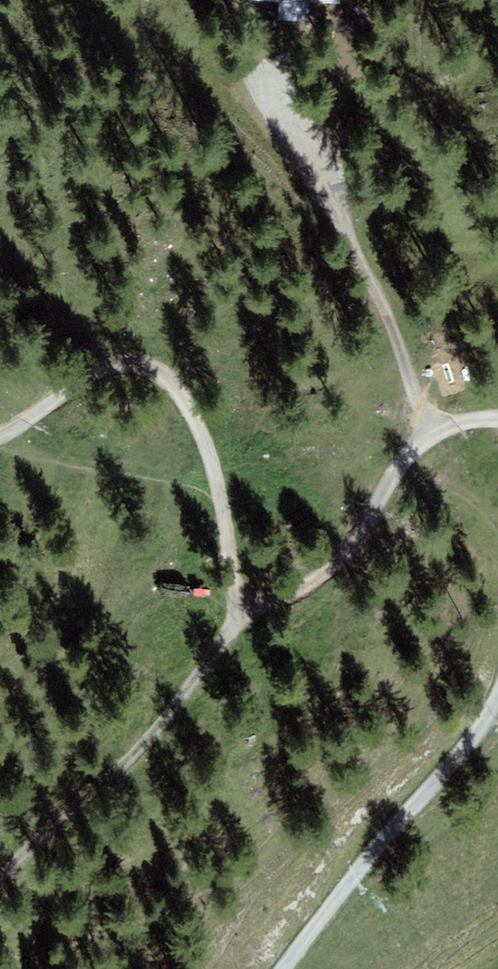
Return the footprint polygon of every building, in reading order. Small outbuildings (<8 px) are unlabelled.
[(279,1),(278,20),(309,21),(309,3),(340,5),(340,0),(249,0),(279,1)]
